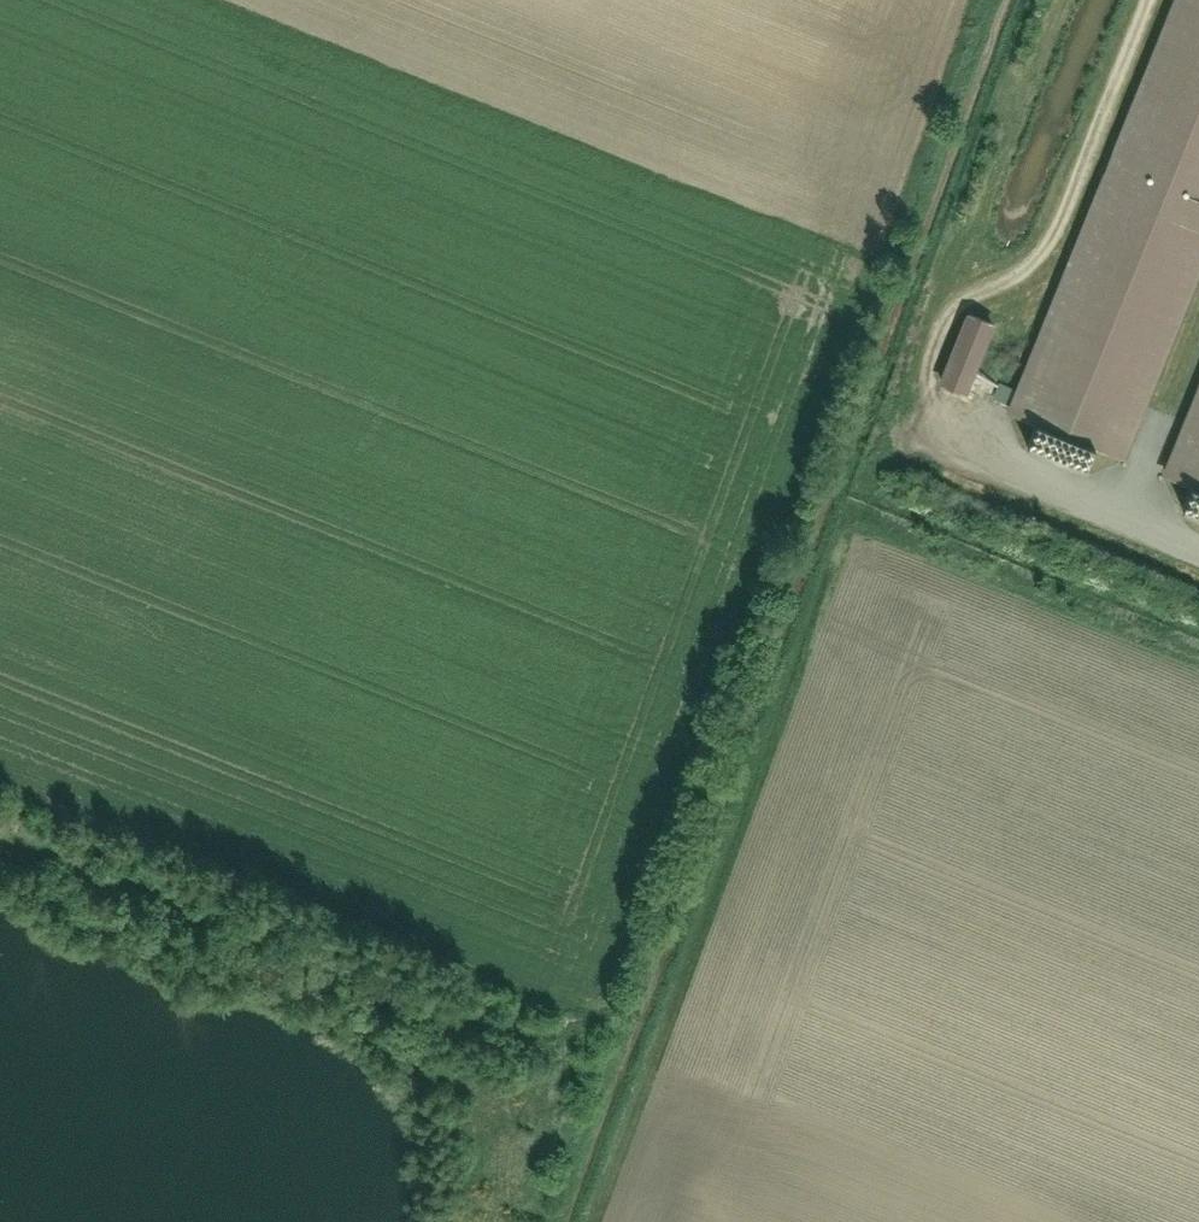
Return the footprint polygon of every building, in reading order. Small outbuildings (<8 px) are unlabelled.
[(1011,402),(1117,445),(1198,247),(1198,0),(1174,0),(1011,402)] [(990,314),(957,302),(929,381),(962,392),(990,314)] [(1163,472),(1198,487),(1198,382),(1163,472)]
